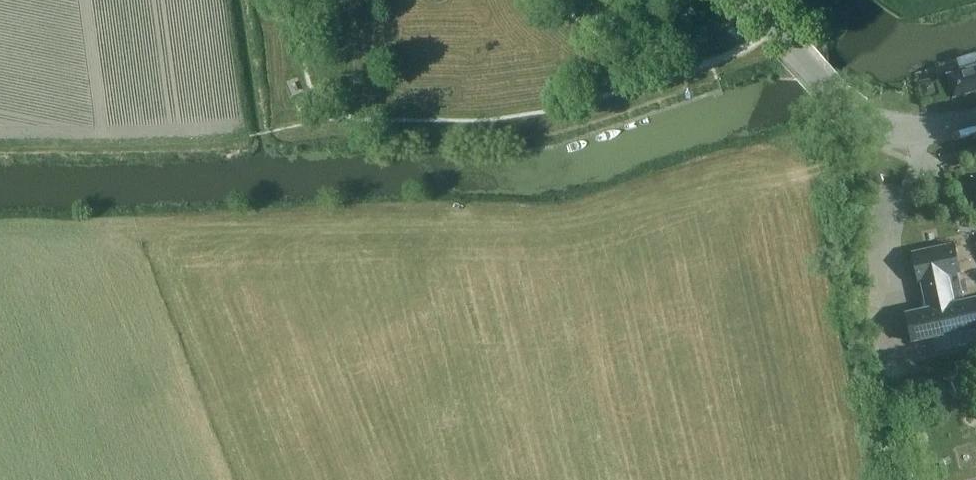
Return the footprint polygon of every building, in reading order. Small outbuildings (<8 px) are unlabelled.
[(949,75),(955,97),(975,91),(975,67),(949,75)] [(955,244),(914,253),(920,281),(922,281),(928,308),(908,313),(914,342),(975,328),(975,298),(965,300),(959,273),(961,272),(955,244)]
